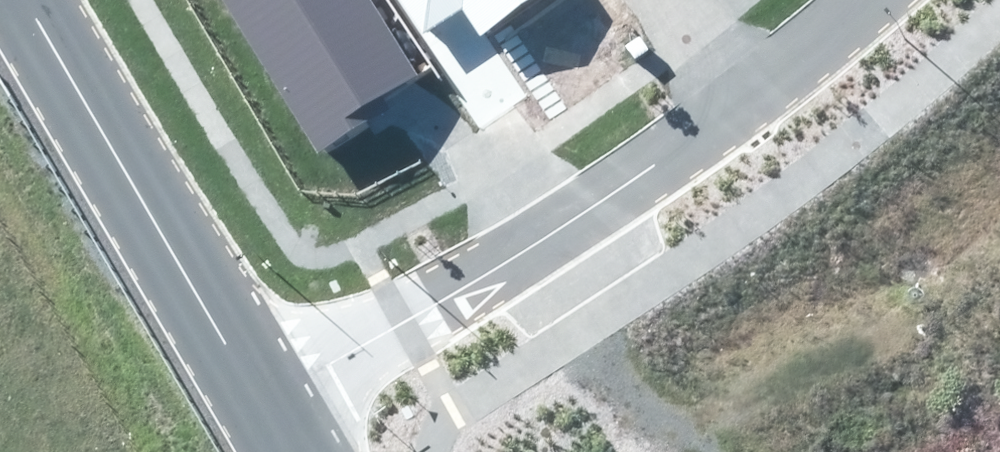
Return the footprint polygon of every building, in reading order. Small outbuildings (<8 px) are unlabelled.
[(318,155),(372,122),(361,104),(410,74),(365,0),(222,0),(318,155)] [(533,0),(398,0),(423,36),(462,10),(480,36),(533,0)]
